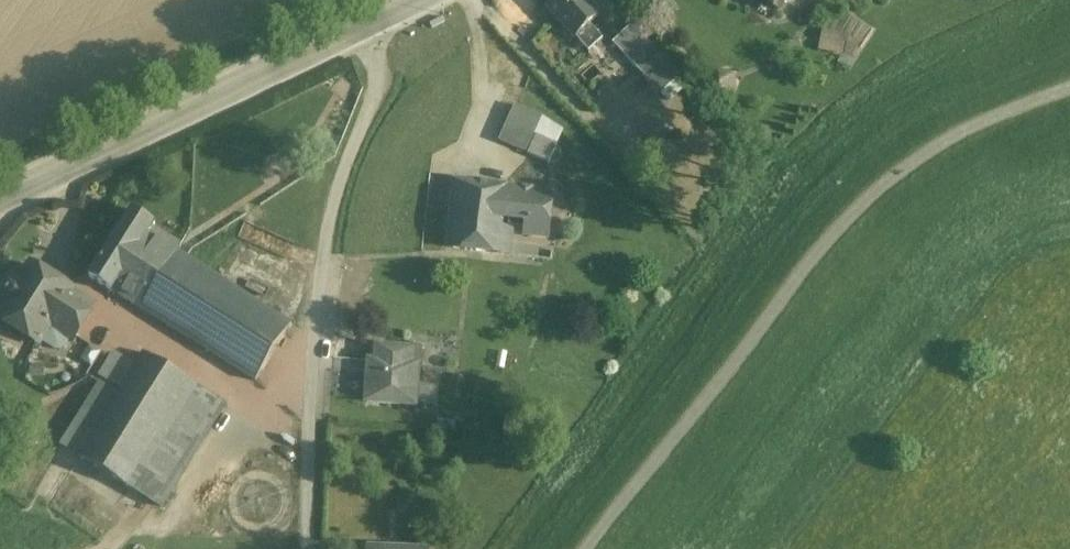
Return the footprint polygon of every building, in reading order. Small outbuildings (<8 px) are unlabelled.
[(590,0),(561,0),(552,8),(580,38),(604,15),(590,0)] [(778,11),(790,0),(767,0),(778,11)] [(661,55),(632,24),(612,43),(641,74),(661,55)] [(845,36),(828,33),(825,50),(841,53),(845,36)] [(679,74),(661,55),(641,74),(659,93),(679,74)] [(515,105),(499,142),(525,153),(541,116),(515,105)] [(556,144),(535,135),(522,166),(543,175),(556,144)] [(512,187),(454,181),(447,248),(509,255),(511,229),(507,228),(508,219),(526,221),(524,235),(527,235),(528,231),(544,233),(544,237),(547,237),(551,193),(532,191),(532,194),(520,193),(520,190),(512,189),(512,187)] [(132,212),(89,279),(111,293),(152,230),(155,226),(132,212)] [(181,247),(152,230),(111,293),(133,306),(255,382),(291,325),(177,253),(181,247)] [(32,267),(20,285),(15,282),(9,283),(1,295),(3,301),(8,305),(0,318),(0,320),(38,343),(38,342),(54,351),(59,352),(64,350),(72,337),(74,338),(92,309),(68,294),(70,290),(32,267)] [(410,349),(377,347),(376,362),(380,362),(379,373),(368,373),(366,404),(413,407),(416,366),(409,365),(410,349)] [(195,387),(143,354),(78,458),(131,491),(131,490),(195,387)] [(225,406),(195,387),(131,490),(161,509),(225,406)]
